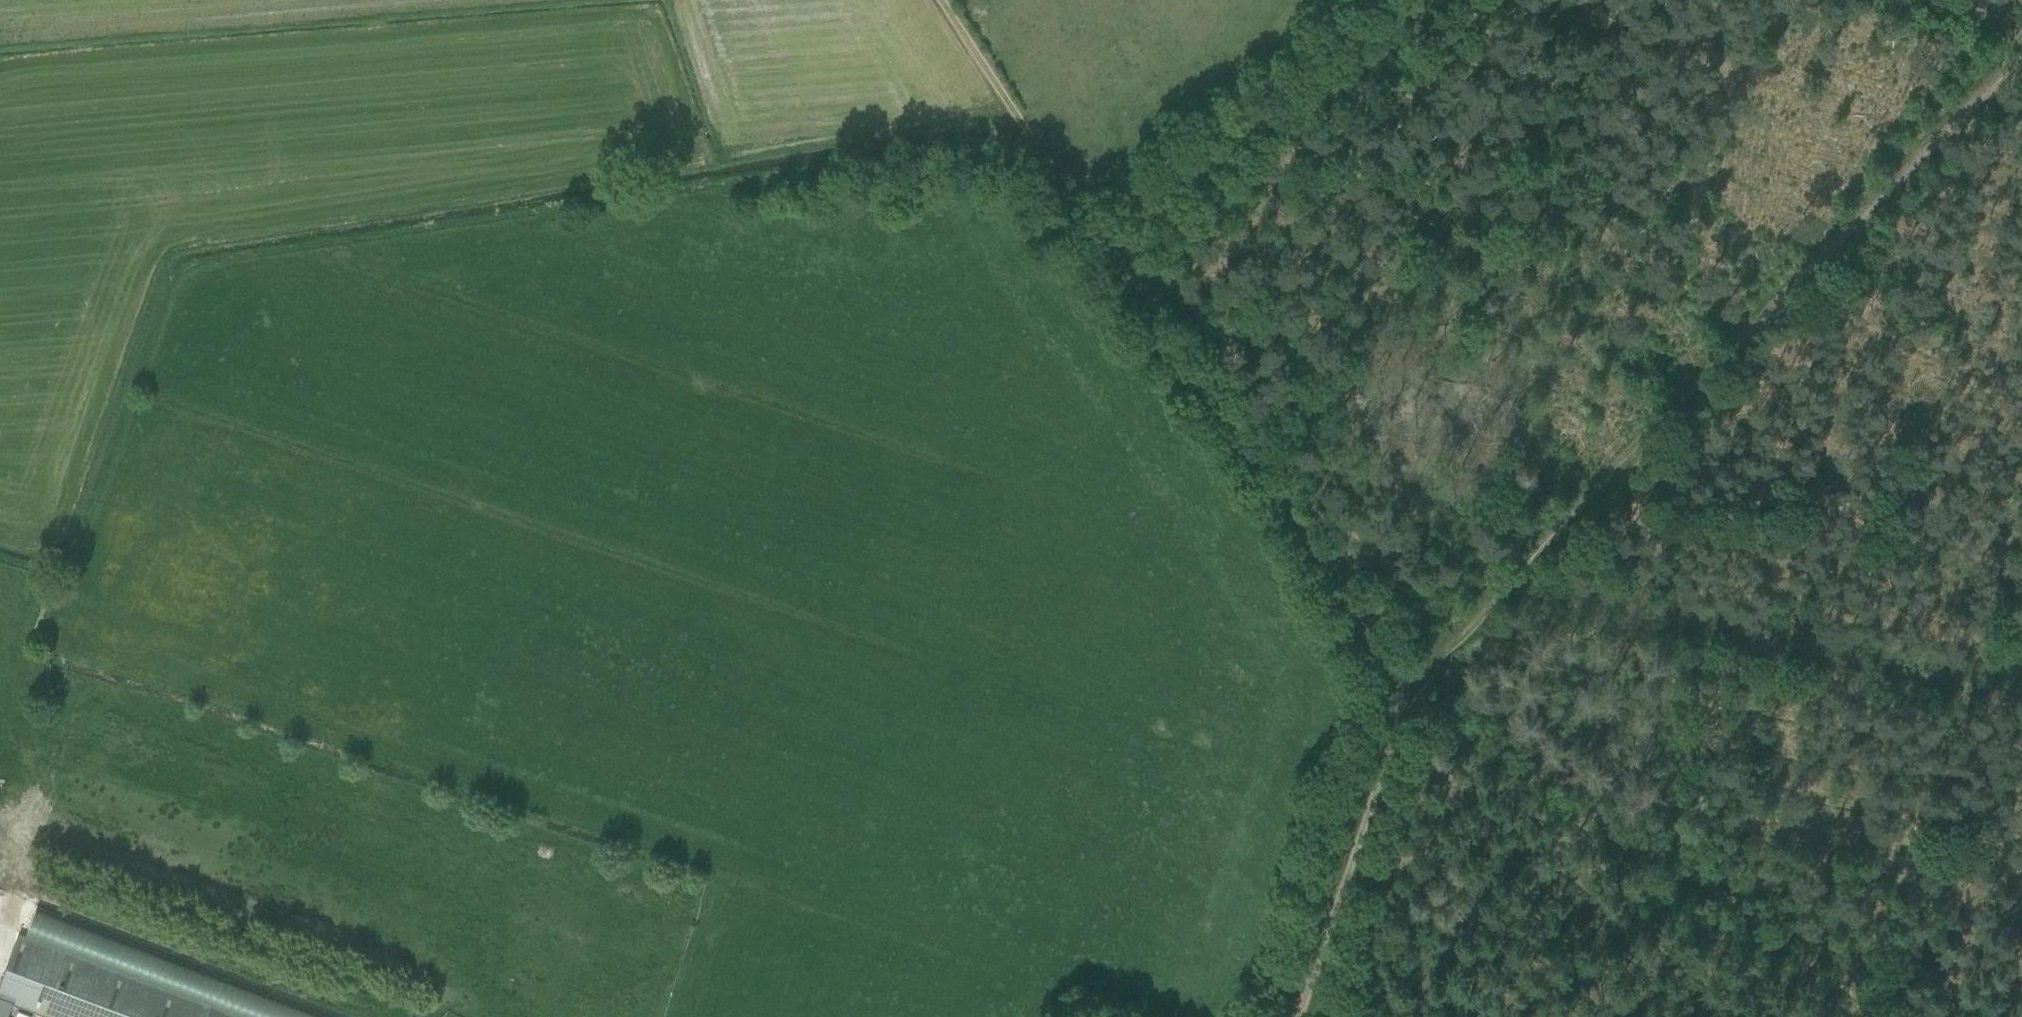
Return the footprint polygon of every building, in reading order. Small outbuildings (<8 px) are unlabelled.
[(19,933),(0,982),(0,996),(54,1016),(242,1016),(19,933)]
